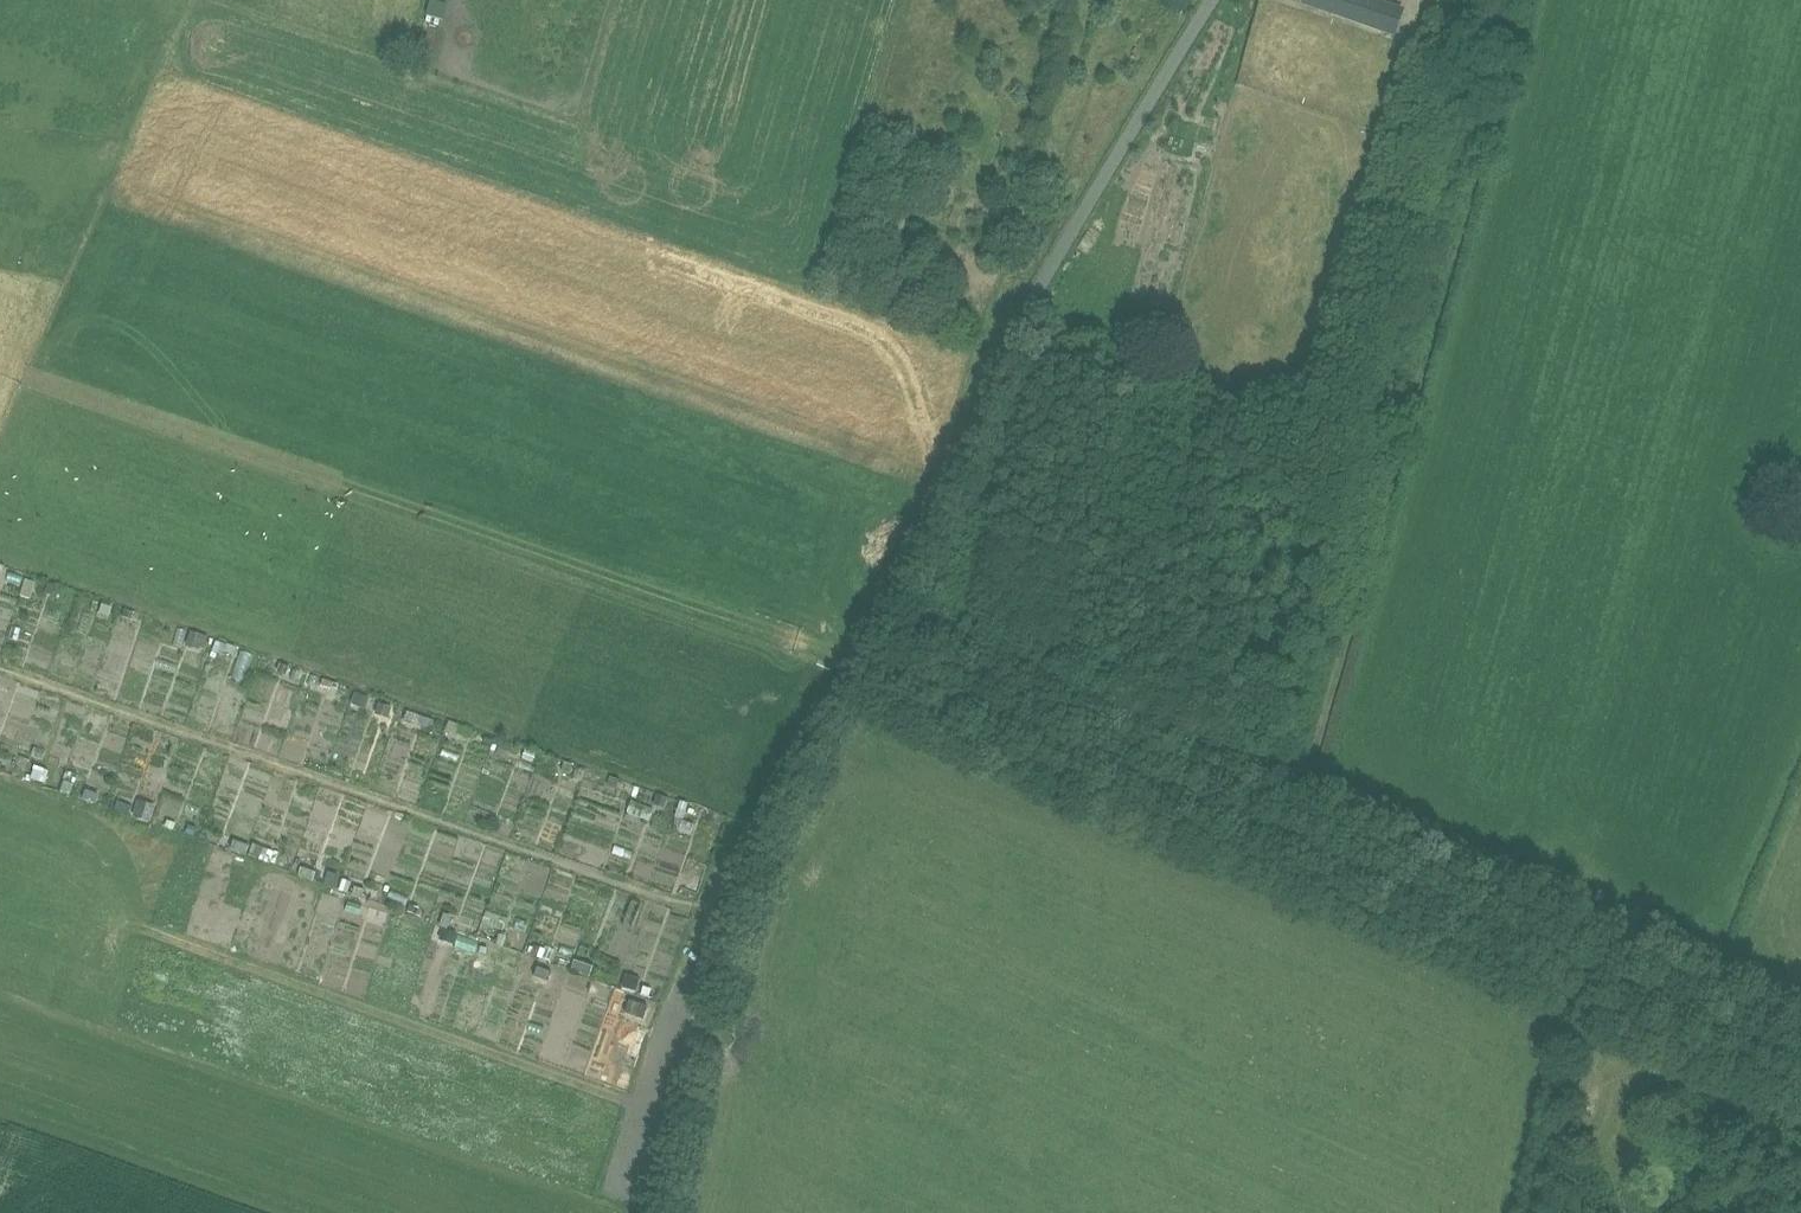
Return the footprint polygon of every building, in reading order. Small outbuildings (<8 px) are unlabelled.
[(1382,0),(1303,0),(1301,4),(1333,14),(1394,36),(1404,8),(1382,0)]
